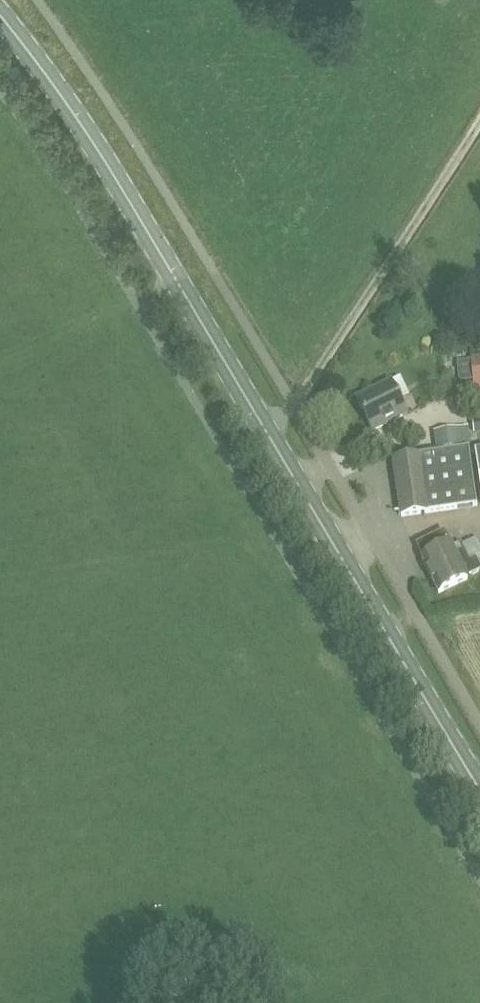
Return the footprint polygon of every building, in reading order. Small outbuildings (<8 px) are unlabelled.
[(471,357),(473,388),(479,387),(479,356),(471,357)] [(391,382),(356,399),(372,432),(407,414),(391,382)] [(471,413),(473,433),(479,433),(479,412),(471,413)] [(444,452),(469,448),(471,448),(468,428),(435,433),(437,453),(444,452)] [(395,449),(397,459),(416,456),(415,446),(395,449)] [(477,506),(469,448),(444,452),(437,453),(416,456),(397,459),(393,459),(401,517),(477,506)] [(440,593),(468,578),(467,577),(479,571),(479,567),(476,559),(470,562),(461,544),(453,547),(452,545),(451,546),(444,532),(421,544),(420,550),(424,559),(423,560),(440,593)] [(466,542),(475,555),(479,552),(479,533),(479,532),(466,542)]
